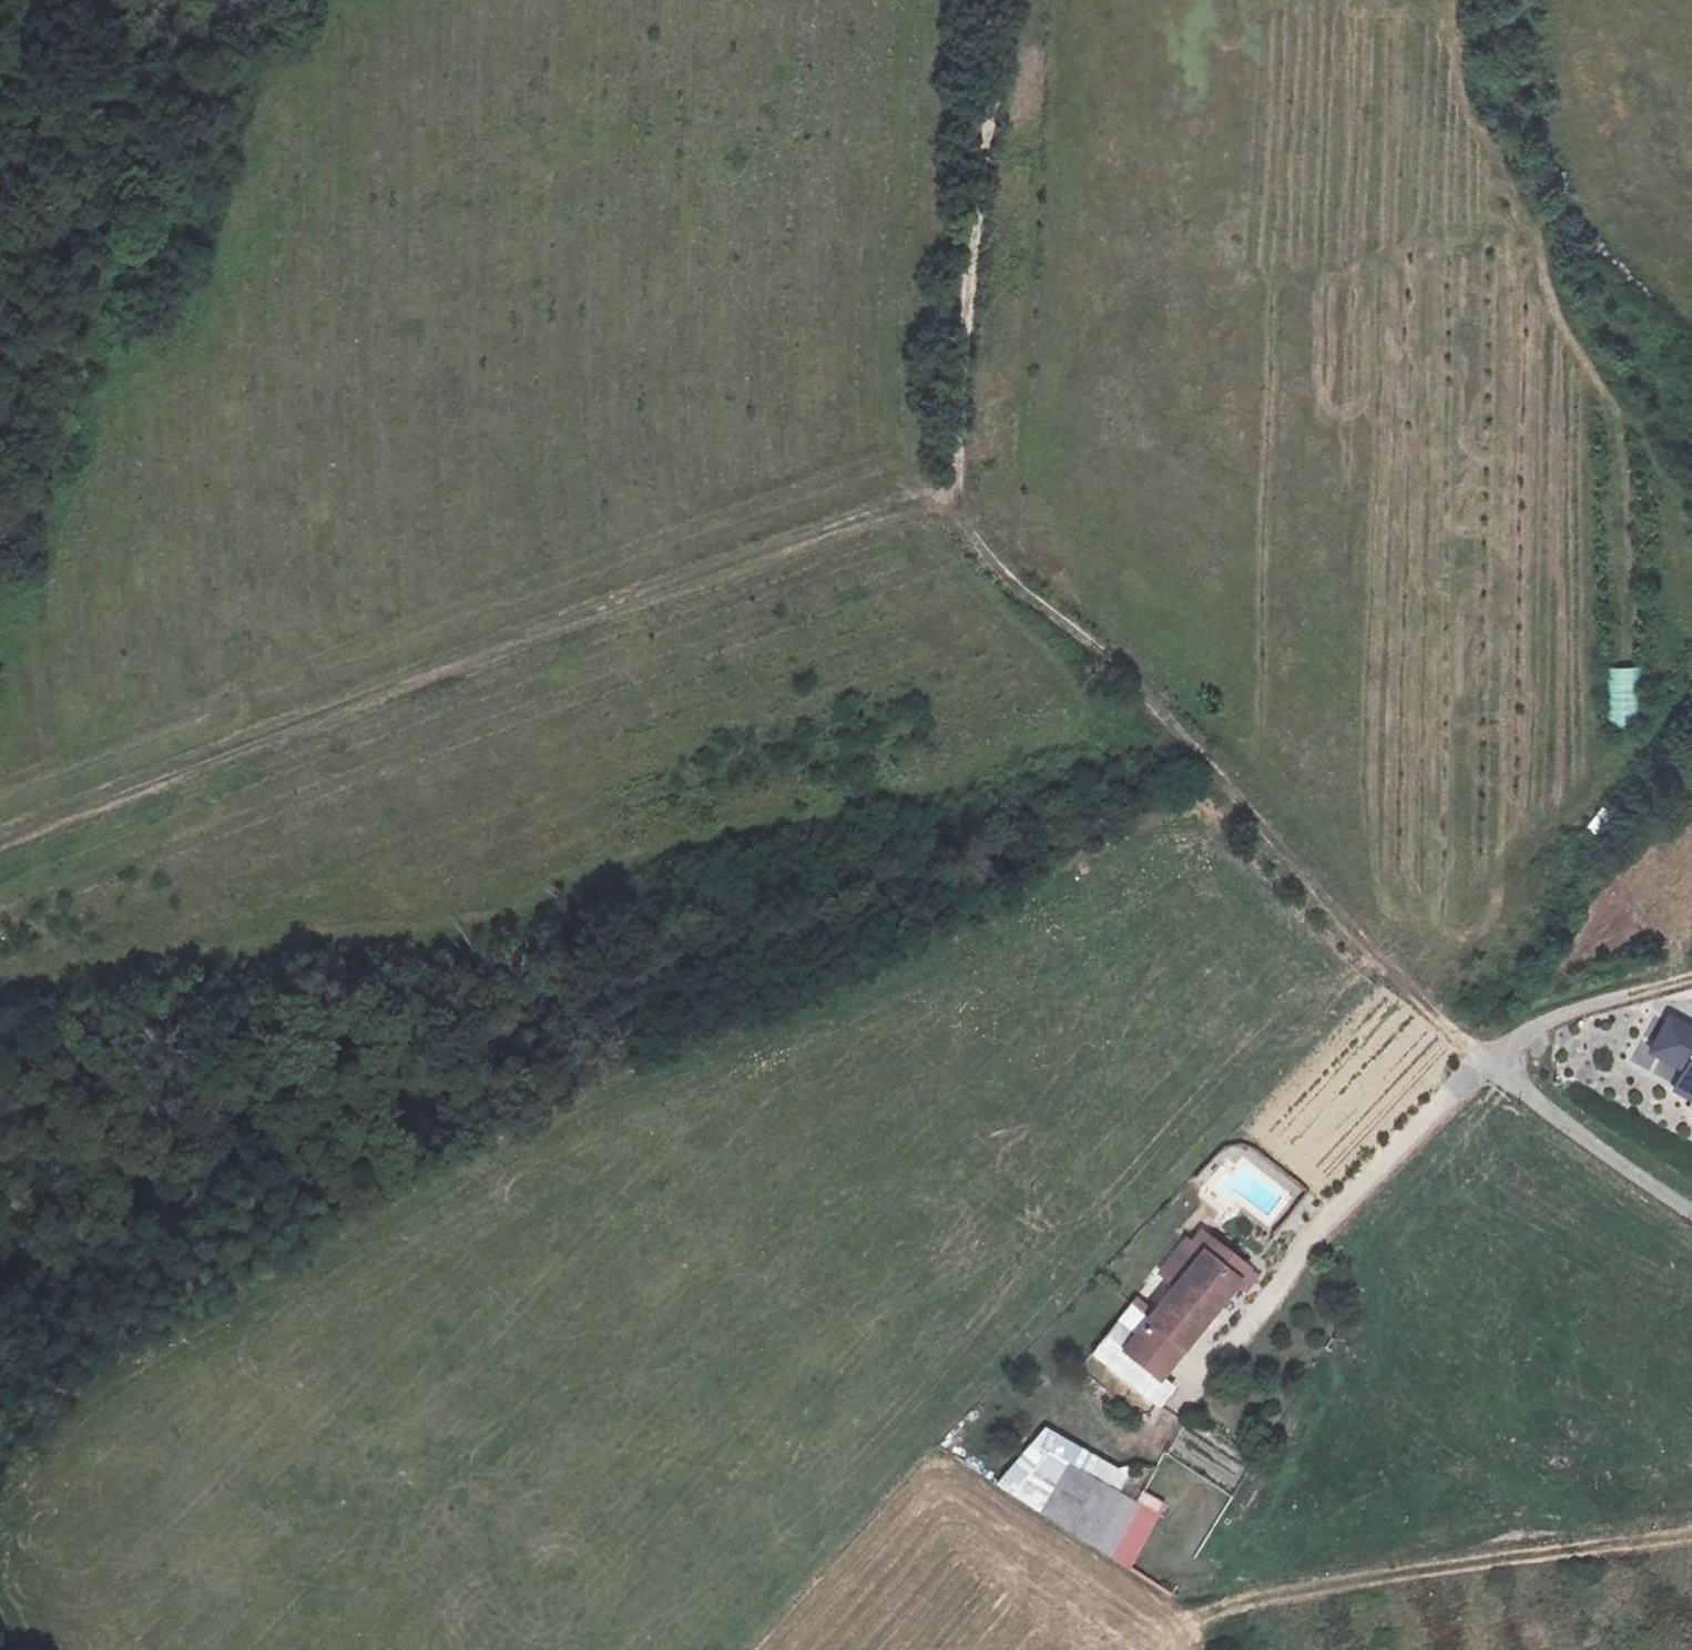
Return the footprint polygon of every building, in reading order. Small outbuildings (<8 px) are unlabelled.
[(1639,666),(1606,668),(1608,728),(1642,726),(1639,666)] [(1663,1095),(1691,1111),(1691,1043),(1663,1095)] [(1220,1236),(1125,1355),(1167,1389),(1262,1270),(1220,1236)] [(1131,1473),(1038,1424),(998,1496),(1132,1568),(1165,1508),(1124,1486),(1131,1473)]
